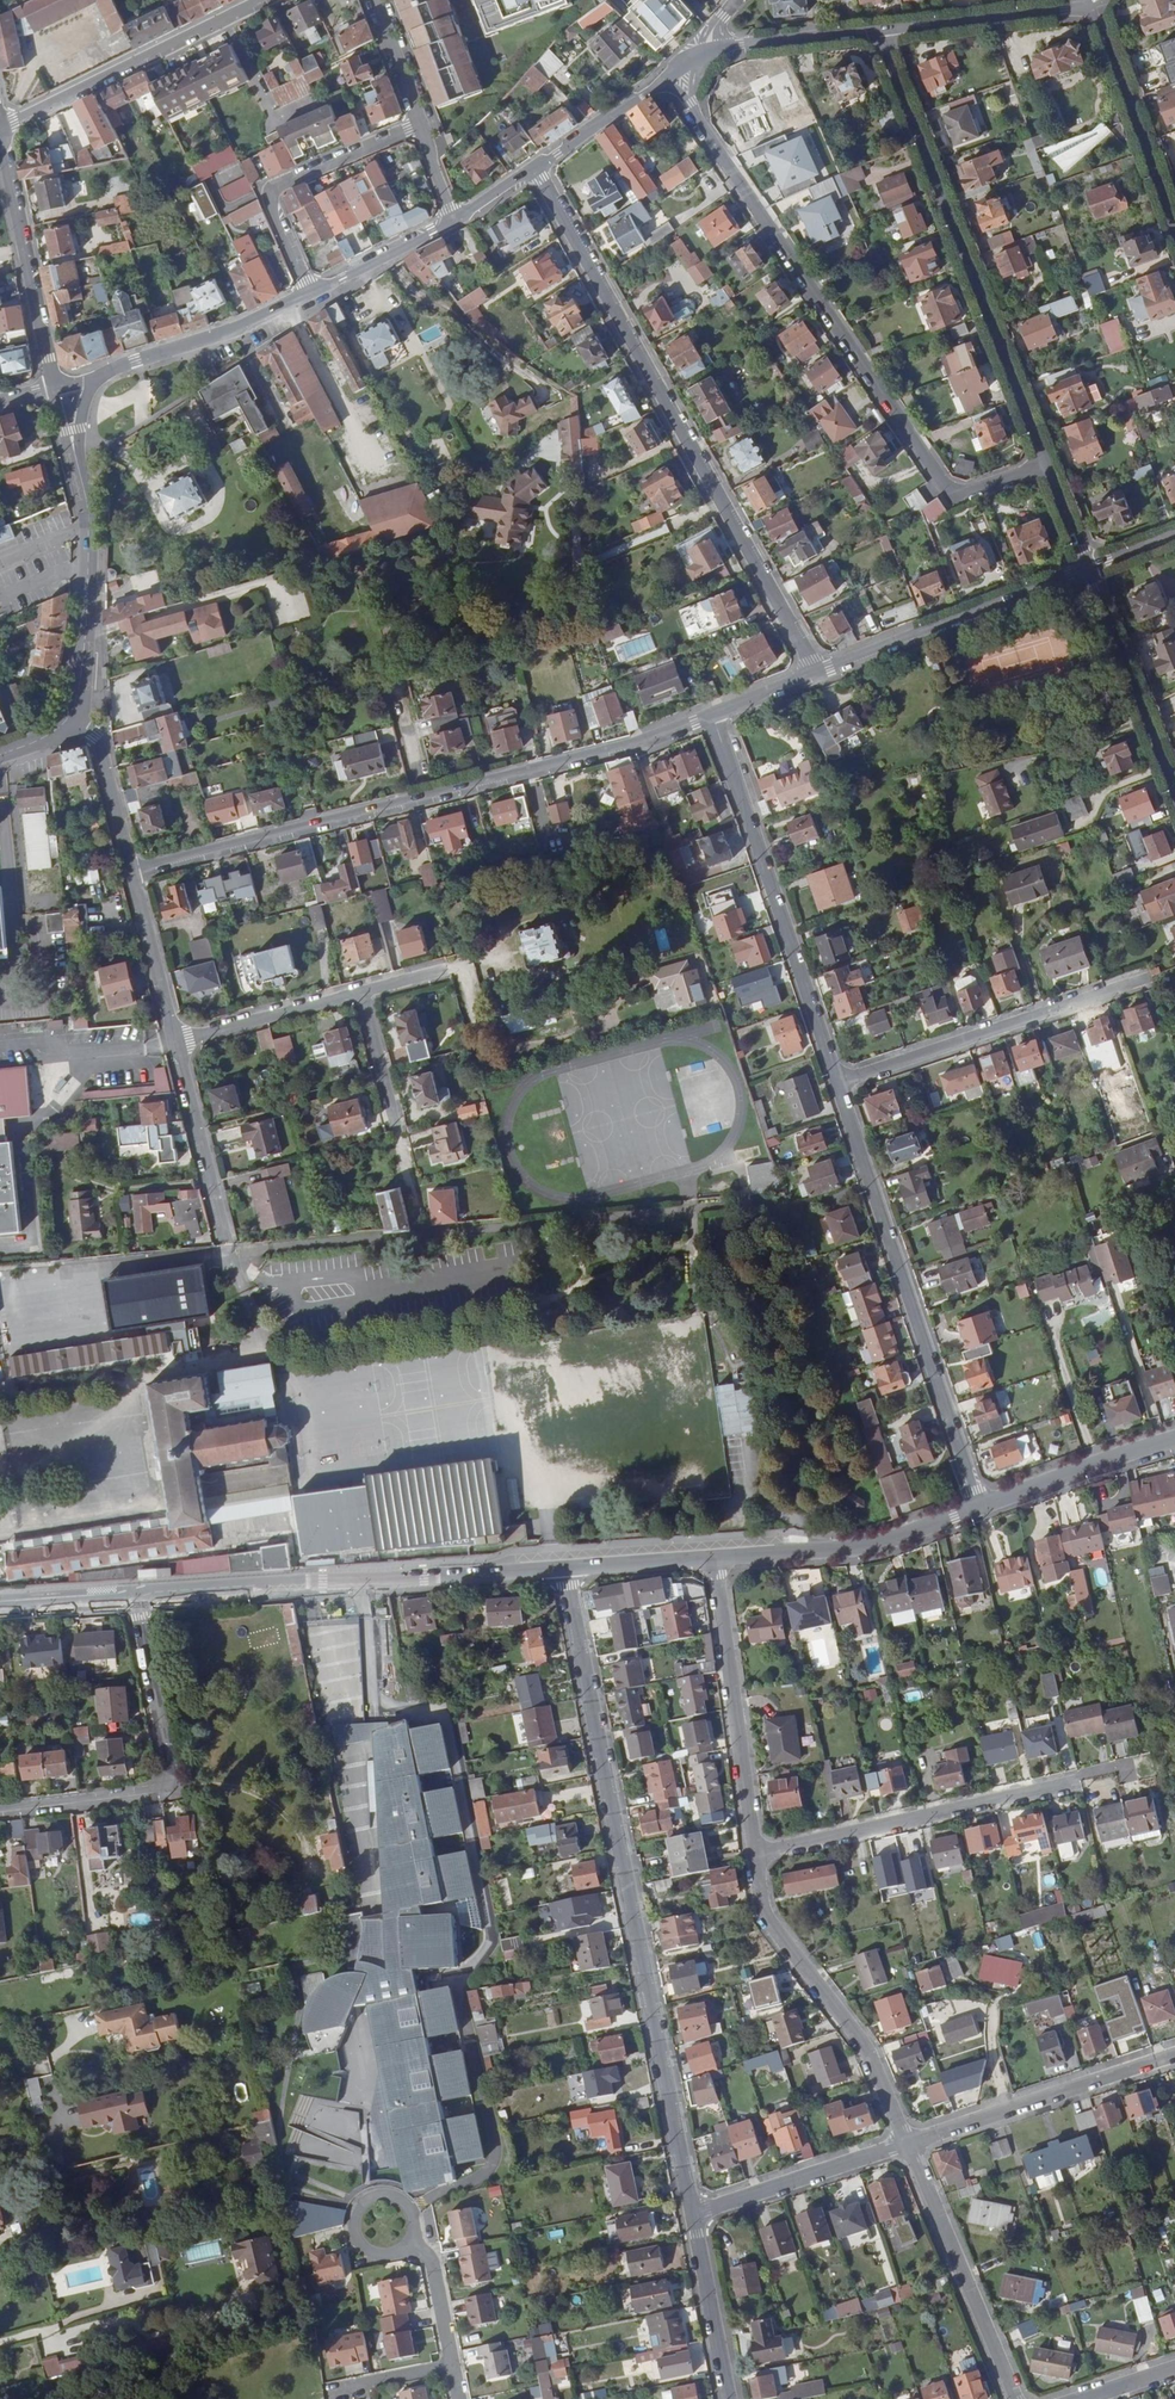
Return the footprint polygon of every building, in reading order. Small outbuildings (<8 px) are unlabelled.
[(0,17),(0,66),(1,71),(25,66),(21,36),(18,17),(31,11),(38,28),(98,0),(33,0),(0,17)] [(114,33),(128,27),(115,0),(99,0),(114,33)] [(178,29),(194,21),(184,0),(182,0),(168,7),(178,29)] [(194,21),(210,13),(204,0),(184,0),(194,21)] [(210,13),(226,5),(224,0),(204,0),(210,13)] [(438,113),(484,95),(447,0),(397,0),(438,113)] [(489,38),(567,9),(564,0),(475,0),(489,38)] [(628,22),(645,39),(658,54),(695,19),(677,0),(652,0),(628,22)] [(808,10),(807,0),(777,0),(777,12),(808,10)] [(1149,34),(1174,25),(1174,0),(1143,0),(1149,19),(1145,20),(1149,34)] [(324,22),(314,1),(288,14),(299,35),(306,31),(312,44),(321,40),(315,27),(324,22)] [(600,6),(597,8),(579,22),(583,28),(604,11),(600,6)] [(128,27),(138,49),(178,29),(168,7),(128,27)] [(18,17),(21,36),(38,28),(31,11),(18,17)] [(291,43),(279,18),(267,23),(270,29),(261,34),(270,53),(291,43)] [(628,22),(625,20),(602,41),(599,36),(591,44),(613,68),(645,39),(628,22)] [(375,40),(368,21),(333,39),(341,57),(375,40)] [(579,33),(573,27),(565,33),(571,39),(579,33)] [(1158,44),(1166,65),(1174,61),(1174,38),(1158,44)] [(1074,44),(1038,55),(1040,62),(1037,64),(1041,77),(1055,72),(1056,74),(1074,67),(1073,65),(1080,63),(1079,57),(1084,56),(1082,47),(1083,44),(1075,40),(1074,44)] [(216,56),(194,67),(211,100),(230,91),(231,93),(251,82),(233,45),(215,54),(216,56)] [(549,77),(550,77),(565,63),(551,48),(537,63),(549,77)] [(924,70),(933,94),(948,89),(946,83),(956,78),(951,66),(960,63),(955,49),(954,50),(953,48),(946,50),(946,52),(945,52),(945,55),(927,61),(929,68),(924,70)] [(812,53),(795,54),(798,72),(814,71),(812,53)] [(300,63),(306,74),(319,67),(314,57),(300,63)] [(352,86),(377,77),(373,66),(364,69),(361,57),(344,63),(352,86)] [(291,62),(299,78),(306,74),(300,63),(298,59),(291,62)] [(1165,65),(1173,85),(1174,84),(1174,61),(1166,65),(1165,65)] [(537,63),(522,80),(535,93),(550,77),(549,77),(537,63)] [(842,68),(827,74),(838,99),(850,95),(851,97),(860,94),(859,91),(865,88),(856,65),(843,71),(842,68)] [(211,100),(194,67),(153,86),(155,90),(170,120),(211,100)] [(306,74),(309,82),(325,75),(321,67),(319,67),(306,74)] [(728,74),(731,82),(745,77),(742,69),(728,74)] [(153,86),(146,71),(125,82),(134,100),(155,90),(153,86)] [(273,73),(265,77),(272,91),(276,89),(280,87),(273,73)] [(280,87),(276,89),(284,105),(313,91),(309,82),(306,74),(299,78),(280,87)] [(402,114),(390,79),(378,83),(380,88),(368,93),(374,106),(372,107),(377,123),(402,114)] [(563,82),(559,87),(579,108),(583,104),(563,82)] [(131,102),(122,83),(98,95),(107,113),(131,102)] [(1160,100),(1168,124),(1174,122),(1174,84),(1173,85),(1160,90),(1163,98),(1160,100)] [(344,88),(328,94),(332,103),(345,99),(347,98),(344,88)] [(973,94),(948,103),(952,115),(946,118),(955,142),(975,134),(966,110),(977,105),(973,94)] [(107,113),(98,95),(78,104),(100,149),(109,144),(120,139),(107,113)] [(759,97),(730,110),(745,145),(774,131),(759,97)] [(654,99),(632,113),(649,138),(670,123),(654,99)] [(579,108),(588,118),(596,112),(586,101),(583,104),(579,108)] [(273,141),(276,147),(287,141),(296,159),(306,155),(304,150),(317,145),(319,149),(338,142),(335,137),(343,134),(338,120),(332,105),(280,128),(281,130),(266,137),(269,144),(273,141)] [(548,139),(551,143),(580,123),(574,115),(567,107),(533,130),(542,144),(548,139)] [(343,134),(347,144),(362,138),(356,122),(353,114),(338,120),(343,134)] [(362,138),(371,134),(364,119),(356,122),(362,138)] [(513,151),(532,139),(520,122),(501,135),(513,151)] [(1066,172),(1112,131),(1104,122),(1094,131),(1045,148),(1050,153),(1066,172)] [(614,125),(598,136),(621,171),(641,200),(657,189),(614,125)] [(452,133),(446,135),(449,144),(455,142),(452,133)] [(803,138),(769,154),(786,189),(819,174),(803,138)] [(129,159),(120,139),(109,144),(117,161),(129,159)] [(276,147),(262,153),(272,176),(298,165),(296,159),(287,141),(276,147)] [(109,144),(100,149),(90,153),(95,165),(117,161),(109,144)] [(62,148),(70,170),(79,168),(76,159),(73,151),(71,145),(62,148)] [(240,160),(233,145),(209,156),(216,172),(240,160)] [(33,160),(21,162),(24,179),(37,177),(56,173),(50,149),(37,151),(38,154),(32,154),(33,160)] [(95,165),(90,153),(89,149),(79,153),(81,157),(76,159),(79,168),(95,165)] [(496,163),(486,149),(466,163),(479,182),(490,175),(486,170),(496,163)] [(374,156),(365,160),(368,166),(377,161),(374,156)] [(959,194),(961,201),(992,190),(990,185),(998,182),(992,166),(995,165),(992,157),(962,167),(970,190),(959,194)] [(205,159),(192,165),(198,177),(200,182),(214,176),(205,159)] [(251,159),(242,163),(248,176),(252,184),(261,180),(251,159)] [(365,160),(362,161),(368,172),(378,191),(389,185),(377,161),(368,166),(365,160)] [(668,186),(671,191),(700,171),(692,160),(664,180),(668,186)] [(423,168),(421,163),(399,174),(401,180),(423,168)] [(841,174),(850,194),(861,189),(858,181),(866,178),(862,166),(841,174)] [(641,200),(621,171),(616,175),(635,204),(641,200)] [(60,172),(56,173),(37,177),(43,210),(66,206),(60,172)] [(355,179),(354,179),(358,189),(361,188),(365,197),(378,191),(368,172),(355,179)] [(625,196),(608,172),(590,184),(598,196),(592,200),(600,212),(606,208),(610,215),(621,208),(617,202),(625,196)] [(879,184),(889,209),(915,199),(905,173),(879,184)] [(252,184),(248,176),(220,188),(223,195),(227,199),(229,200),(232,201),(256,191),(252,184)] [(200,182),(198,177),(183,184),(186,191),(189,189),(196,186),(201,183),(200,182)] [(843,197),(834,177),(809,188),(816,204),(802,210),(807,221),(809,221),(812,227),(806,229),(812,242),(813,241),(816,248),(841,236),(838,229),(839,223),(844,221),(834,201),(843,197)] [(354,179),(342,185),(352,204),(365,197),(361,188),(358,189),(354,179)] [(317,180),(308,184),(313,193),(321,189),(317,180)] [(205,182),(201,183),(196,186),(198,191),(206,208),(215,203),(205,182)] [(313,193),(308,184),(286,193),(284,196),(292,213),(299,210),(317,201),(315,198),(313,193)] [(1089,193),(1098,219),(1127,208),(1123,195),(1118,197),(1113,184),(1089,193)] [(342,185),(315,198),(317,201),(325,217),(352,204),(342,185)] [(378,191),(388,209),(393,219),(401,234),(411,228),(407,221),(405,216),(403,216),(397,204),(399,203),(389,185),(378,191)] [(365,197),(352,204),(361,223),(388,209),(378,191),(365,197)] [(153,207),(168,200),(165,194),(150,201),(153,207)] [(988,196),(979,199),(985,216),(981,217),(986,230),(1010,221),(1001,198),(989,201),(988,196)] [(120,215),(146,208),(143,198),(125,203),(124,199),(116,201),(119,210),(120,215)] [(259,201),(222,219),(227,228),(236,223),(235,221),(263,208),(259,201)] [(317,201),(299,210),(316,245),(334,236),(325,217),(317,201)] [(325,217),(334,236),(361,223),(352,204),(325,217)] [(897,212),(907,238),(927,229),(923,217),(920,219),(915,204),(897,212)] [(726,207),(700,224),(717,248),(742,230),(726,207)] [(628,209),(610,220),(613,227),(612,228),(626,253),(647,242),(628,209)] [(119,210),(99,213),(101,225),(122,221),(120,215),(119,210)] [(503,224),(516,247),(539,234),(526,210),(503,224)] [(428,211),(415,217),(418,225),(431,218),(433,213),(428,211)] [(415,217),(407,221),(411,228),(418,225),(415,217)] [(381,224),(389,240),(401,234),(393,219),(381,224)] [(651,234),(657,243),(667,236),(675,230),(670,221),(651,234)] [(126,222),(123,223),(128,241),(132,239),(130,233),(131,232),(130,227),(128,228),(126,222)] [(48,230),(54,258),(77,254),(71,226),(48,230)] [(485,250),(468,226),(459,231),(476,255),(485,250)] [(1046,238),(1044,231),(1015,241),(1010,243),(1013,250),(1017,249),(1020,256),(1027,254),(1032,252),(1029,244),(1046,238)] [(991,240),(994,249),(1010,243),(1015,241),(1012,232),(991,240)] [(1140,240),(1137,232),(1126,236),(1136,263),(1157,257),(1150,236),(1140,240)] [(250,236),(234,244),(245,267),(263,303),(283,293),(279,286),(274,288),(250,236)] [(445,238),(420,251),(438,274),(441,278),(449,274),(443,260),(453,255),(445,238)] [(921,238),(905,245),(908,253),(903,255),(914,282),(940,271),(935,256),(938,255),(933,244),(925,246),(921,238)] [(341,250),(347,261),(356,256),(347,239),(338,244),(341,250)] [(682,239),(673,245),(689,269),(696,265),(702,262),(696,253),(693,255),(682,239)] [(113,253),(131,250),(128,242),(112,245),(113,253)] [(753,245),(732,260),(745,279),(766,265),(753,245)] [(1028,259),(1027,254),(1020,256),(1017,249),(1013,250),(998,256),(1006,277),(1033,267),(1030,258),(1028,259)] [(328,257),(333,268),(347,261),(341,250),(328,257)] [(420,251),(407,259),(425,283),(438,274),(420,251)] [(524,270),(536,293),(564,278),(551,255),(524,270)] [(75,260),(43,266),(48,293),(81,287),(75,260)] [(705,277),(713,272),(707,263),(705,260),(702,262),(696,265),(705,277)] [(243,292),(251,309),(263,303),(245,267),(233,272),(239,283),(235,285),(239,294),(243,292)] [(1086,293),(1103,289),(1100,269),(1082,273),(1086,293)] [(280,284),(287,281),(282,270),(275,273),(280,284)] [(1158,272),(1138,279),(1153,321),(1174,313),(1174,305),(1169,288),(1164,289),(1158,272)] [(225,301),(215,279),(193,289),(198,299),(203,311),(225,301)] [(96,303),(107,300),(102,282),(91,285),(96,303)] [(780,283),(762,295),(775,314),(792,302),(780,283)] [(81,287),(48,293),(55,326),(71,322),(68,309),(71,308),(70,301),(83,298),(81,287)] [(950,287),(921,299),(933,331),(962,319),(950,287)] [(459,302),(467,312),(489,299),(482,288),(459,302)] [(713,300),(718,309),(733,301),(732,300),(724,288),(719,290),(722,295),(713,300)] [(155,330),(152,321),(148,307),(138,311),(134,295),(129,297),(128,295),(124,292),(118,294),(115,300),(121,316),(115,318),(118,327),(126,352),(149,345),(145,333),(155,330)] [(1076,295),(1048,306),(1050,313),(1023,324),(1033,348),(1060,338),(1053,319),(1080,308),(1076,295)] [(20,296),(2,302),(4,308),(22,306),(20,296)] [(667,296),(647,306),(660,330),(679,319),(673,307),(667,296)] [(689,297),(673,307),(679,319),(696,310),(698,307),(698,303),(696,300),(692,298),(689,297)] [(565,334),(585,323),(579,312),(581,311),(575,298),(564,304),(561,298),(550,304),(553,310),(550,312),(556,325),(559,323),(565,334)] [(203,311),(198,299),(189,303),(191,307),(185,309),(186,311),(179,313),(186,333),(209,325),(203,311)] [(338,303),(328,309),(336,324),(344,319),(346,318),(338,303)] [(7,332),(26,328),(22,306),(4,308),(0,309),(0,333),(7,332)] [(322,329),(335,352),(347,345),(339,329),(336,324),(328,309),(312,319),(318,331),(322,329)] [(186,333),(179,313),(152,321),(155,330),(158,341),(186,333)] [(473,319),(481,327),(488,322),(482,313),(473,319)] [(115,318),(106,320),(109,330),(118,327),(115,318)] [(336,324),(339,329),(348,325),(344,319),(336,324)] [(360,335),(372,359),(385,352),(402,342),(390,320),(360,335)] [(803,364),(822,351),(816,341),(818,340),(805,320),(782,335),(796,355),(797,355),(803,364)] [(1110,354),(1129,347),(1119,321),(1101,327),(1110,354)] [(965,324),(949,330),(953,338),(969,333),(965,324)] [(608,359),(590,326),(575,335),(593,367),(608,359)] [(118,327),(103,332),(111,357),(126,352),(118,327)] [(9,342),(27,338),(26,328),(7,332),(9,342)] [(103,331),(86,336),(93,362),(111,357),(103,332),(103,331)] [(318,416),(327,433),(343,425),(300,342),(292,332),(278,341),(312,404),(313,407),(318,416)] [(85,334),(59,341),(63,364),(71,369),(93,362),(86,336),(85,334)] [(679,371),(685,381),(707,370),(701,359),(703,358),(690,334),(669,346),(682,369),(679,371)] [(312,404),(278,341),(260,352),(266,364),(272,361),(295,405),(292,406),(295,413),(312,404)] [(946,357),(953,377),(976,368),(970,351),(974,350),(971,343),(967,344),(967,343),(956,348),(958,352),(946,357)] [(886,344),(869,351),(874,360),(890,353),(886,344)] [(33,369),(29,345),(0,351),(0,353),(5,375),(33,369)] [(356,391),(369,385),(347,345),(335,352),(356,391)] [(385,352),(372,359),(378,370),(391,363),(385,352)] [(830,399),(847,388),(842,379),(843,378),(829,357),(809,371),(824,392),(825,391),(830,399)] [(254,431),(256,429),(258,433),(271,426),(256,397),(260,395),(244,365),(203,390),(217,417),(241,405),(254,431)] [(976,368),(953,377),(967,413),(987,406),(982,393),(985,392),(985,390),(988,389),(986,382),(982,384),(976,368)] [(1070,380),(1066,370),(1048,377),(1052,387),(1050,388),(1054,400),(1059,399),(1066,415),(1093,405),(1082,376),(1070,380)] [(693,389),(703,407),(725,396),(714,377),(693,389)] [(1,388),(9,386),(7,379),(0,381),(0,383),(1,388)] [(625,423),(641,417),(619,379),(602,389),(607,397),(610,395),(625,423)] [(1172,399),(1168,386),(1150,392),(1145,394),(1151,411),(1159,408),(1157,404),(1172,399)] [(572,399),(574,419),(581,416),(579,394),(572,399)] [(519,420),(538,410),(529,395),(509,406),(504,396),(489,405),(502,429),(502,436),(518,436),(519,420)] [(725,396),(703,407),(712,423),(733,411),(725,396)] [(1128,405),(1131,411),(1137,408),(1133,398),(1127,401),(1128,405)] [(823,418),(828,426),(838,440),(855,428),(840,406),(835,409),(829,400),(809,414),(816,423),(823,418)] [(1129,431),(1137,428),(1131,411),(1128,405),(1120,408),(1129,431)] [(301,425),(318,416),(313,407),(296,415),(301,425)] [(888,422),(879,408),(868,415),(878,429),(888,422)] [(996,408),(973,417),(984,448),(1008,439),(996,408)] [(4,412),(0,413),(0,446),(1,445),(6,458),(23,453),(19,440),(24,438),(20,426),(19,427),(15,414),(6,418),(4,412)] [(574,419),(560,424),(561,441),(567,440),(569,473),(585,471),(584,453),(582,436),(582,431),(581,416),(574,419)] [(816,423),(821,430),(828,426),(823,418),(816,423)] [(1105,451),(1092,418),(1067,427),(1081,461),(1088,458),(1089,462),(1100,458),(1098,454),(1105,451)] [(582,436),(593,435),(608,430),(605,421),(582,431),(582,436)] [(717,431),(723,442),(746,432),(739,421),(717,431)] [(259,434),(264,443),(281,435),(276,425),(259,434)] [(628,433),(640,456),(658,447),(645,425),(628,433)] [(816,429),(800,438),(809,453),(825,444),(816,429)] [(883,432),(860,448),(874,467),(875,466),(880,473),(891,466),(886,459),(895,453),(888,442),(889,442),(883,432)] [(754,433),(731,446),(746,473),(770,461),(764,450),(766,450),(767,446),(766,443),(762,442),(760,443),(754,433)] [(582,436),(584,453),(594,452),(593,435),(582,436)] [(243,436),(229,443),(235,454),(249,447),(243,436)] [(852,446),(838,455),(847,469),(862,460),(852,446)] [(340,458),(352,480),(361,478),(349,454),(340,458)] [(953,473),(971,476),(973,461),(955,458),(953,473)] [(378,530),(383,542),(443,524),(433,505),(429,497),(410,463),(409,460),(361,478),(352,480),(378,530)] [(278,471),(301,513),(313,507),(290,464),(278,471)] [(1154,473),(1151,465),(1138,469),(1142,478),(1154,473)] [(25,485),(28,494),(48,489),(42,466),(22,471),(8,475),(12,489),(25,485)] [(641,521),(645,529),(664,521),(660,513),(684,500),(676,484),(677,482),(669,467),(643,481),(659,510),(641,521)] [(159,491),(174,520),(208,503),(193,473),(159,491)] [(841,480),(861,513),(871,507),(851,474),(841,480)] [(767,475),(748,487),(762,510),(782,498),(767,475)] [(1174,503),(1174,476),(1165,480),(1173,503),(1174,503)] [(512,512),(519,507),(531,500),(531,498),(520,480),(508,487),(495,496),(490,499),(488,511),(450,505),(449,512),(447,511),(446,517),(448,517),(446,527),(485,533),(481,555),(505,559),(508,543),(512,544),(517,521),(512,520),(512,512)] [(495,496),(508,487),(504,480),(491,488),(493,492),(495,496)] [(429,497),(433,505),(446,496),(441,489),(429,497)] [(906,498),(915,512),(922,509),(929,504),(919,489),(906,498)] [(1134,519),(1123,491),(1115,494),(1116,497),(1095,504),(1100,518),(1115,513),(1120,524),(1134,519)] [(947,509),(939,498),(929,504),(922,509),(928,524),(947,509)] [(1163,525),(1172,521),(1166,504),(1157,508),(1163,525)] [(766,516),(752,523),(755,530),(768,523),(777,540),(802,529),(792,510),(768,521),(766,516)] [(820,520),(804,527),(806,531),(780,546),(786,556),(791,554),(798,566),(819,554),(810,538),(825,530),(820,520)] [(1040,520),(1012,531),(1023,562),(1045,552),(1043,547),(1050,544),(1040,520)] [(16,538),(11,525),(7,527),(0,529),(0,544),(16,538)] [(325,559),(360,548),(383,542),(378,530),(318,547),(325,559)] [(887,535),(879,538),(884,553),(892,550),(887,535)] [(695,580),(724,564),(710,538),(689,550),(697,564),(689,568),(695,580)] [(985,548),(958,558),(967,584),(980,578),(978,573),(992,567),(990,561),(994,560),(992,554),(988,555),(985,548)] [(825,564),(785,583),(791,593),(803,586),(812,603),(839,588),(825,564)] [(908,585),(917,607),(935,599),(934,597),(948,591),(939,569),(913,579),(914,582),(908,585)] [(1133,598),(1141,621),(1168,610),(1158,583),(1148,587),(1150,591),(1133,598)] [(735,587),(694,602),(705,634),(747,619),(735,587)] [(70,593),(46,603),(45,617),(69,618),(70,593)] [(118,621),(146,613),(144,608),(136,610),(133,601),(125,603),(125,601),(114,604),(114,606),(107,609),(107,624),(118,621)] [(196,641),(228,632),(220,602),(188,612),(187,610),(152,620),(152,622),(149,623),(130,628),(131,631),(139,658),(162,652),(157,638),(192,627),(196,641)] [(835,640),(841,650),(859,643),(852,631),(855,629),(843,610),(823,622),(834,641),(835,640)] [(146,613),(118,621),(122,633),(131,631),(130,628),(149,623),(146,613)] [(69,618),(45,617),(44,630),(66,635),(69,624),(69,618)] [(601,629),(600,630),(604,640),(625,633),(621,622),(601,629)] [(1145,629),(1131,635),(1134,644),(1148,639),(1145,629)] [(1155,636),(1160,648),(1159,648),(1163,659),(1157,661),(1161,672),(1174,667),(1174,633),(1173,629),(1155,636)] [(66,635),(44,630),(42,641),(41,645),(64,651),(66,635)] [(761,630),(734,640),(753,673),(778,660),(761,630)] [(41,645),(42,641),(27,644),(30,650),(37,648),(41,648),(41,645)] [(231,649),(229,643),(210,648),(212,655),(231,649)] [(64,651),(41,645),(41,648),(37,665),(54,668),(53,672),(60,672),(64,651)] [(938,662),(932,645),(922,649),(929,665),(938,662)] [(671,657),(632,671),(644,700),(669,691),(671,695),(684,690),(671,657)] [(728,659),(721,663),(728,676),(735,673),(728,659)] [(4,730),(10,732),(12,726),(21,722),(16,711),(6,688),(0,673),(0,732),(4,730)] [(134,683),(146,723),(173,714),(172,712),(171,708),(169,707),(167,706),(167,705),(158,676),(150,679),(149,674),(140,677),(141,681),(134,683)] [(46,691),(53,693),(56,690),(57,685),(50,682),(46,691)] [(704,686),(710,700),(720,697),(714,682),(704,686)] [(16,684),(6,688),(16,711),(26,707),(16,684)] [(428,712),(432,726),(469,717),(468,713),(458,716),(452,693),(423,700),(426,712),(428,712)] [(602,727),(625,719),(624,716),(617,693),(594,701),(602,727)] [(500,753),(535,744),(531,727),(520,729),(517,721),(520,716),(517,703),(513,700),(506,701),(503,706),(485,711),(489,728),(494,727),(500,753)] [(584,704),(585,709),(591,730),(602,727),(594,701),(584,704)] [(285,719),(294,717),(290,705),(282,708),(285,719)] [(813,731),(824,751),(865,727),(852,706),(827,720),(828,722),(813,731)] [(557,743),(592,735),(591,730),(585,709),(551,717),(557,743)] [(167,751),(190,745),(181,712),(173,714),(146,723),(149,736),(155,735),(157,740),(163,738),(167,751)] [(625,719),(629,732),(639,728),(634,712),(624,716),(625,719)] [(459,724),(470,721),(469,717),(432,726),(435,741),(434,741),(437,753),(465,747),(459,724)] [(346,777),(359,773),(359,771),(388,763),(382,740),(340,750),(346,777)] [(1129,742),(1105,752),(1114,775),(1134,767),(1129,754),(1133,753),(1129,742)] [(54,778),(94,769),(88,745),(52,755),(54,778)] [(697,774),(704,771),(695,750),(672,759),(681,780),(690,777),(692,783),(699,781),(697,774)] [(607,763),(622,806),(645,798),(633,762),(631,757),(607,763)] [(155,783),(158,782),(157,779),(153,779),(151,772),(163,768),(159,759),(131,767),(137,788),(155,783)] [(660,798),(684,788),(681,780),(672,759),(649,768),(660,798)] [(775,774),(759,780),(764,795),(777,790),(779,796),(783,807),(807,798),(817,794),(821,795),(809,761),(798,765),(801,772),(778,781),(775,774)] [(359,771),(359,773),(388,766),(388,763),(359,771)] [(158,782),(169,779),(167,772),(165,773),(163,768),(151,772),(153,779),(157,779),(158,782)] [(59,842),(56,809),(48,810),(47,792),(49,792),(48,776),(30,777),(30,770),(20,771),(21,794),(28,794),(28,801),(27,800),(32,868),(53,866),(52,855),(60,854),(60,851),(59,842)] [(998,770),(977,778),(992,817),(1014,808),(1010,796),(1008,797),(1005,789),(1007,789),(1003,779),(1002,779),(998,770)] [(199,781),(196,772),(169,779),(158,782),(155,783),(157,793),(199,781)] [(160,804),(157,793),(155,783),(137,788),(142,809),(140,809),(147,834),(168,829),(161,803),(160,804)] [(498,827),(532,819),(524,784),(523,784),(512,787),(515,799),(492,805),(498,827)] [(692,808),(697,822),(706,818),(708,823),(718,818),(716,813),(712,805),(715,804),(707,787),(698,791),(703,803),(692,808)] [(1134,830),(1154,823),(1150,812),(1155,810),(1147,788),(1122,798),(1134,830)] [(257,815),(286,808),(281,789),(252,796),(257,815)] [(777,790),(764,795),(766,800),(766,801),(779,796),(777,790)] [(206,802),(212,827),(242,819),(236,794),(206,802)] [(808,803),(818,799),(817,794),(807,798),(808,803)] [(1081,794),(1065,800),(1073,820),(1089,814),(1081,794)] [(622,806),(632,834),(656,828),(652,818),(645,798),(622,806)] [(554,823),(573,819),(568,800),(549,805),(554,823)] [(764,815),(771,812),(766,801),(766,800),(760,802),(764,815)] [(422,823),(426,840),(466,830),(463,813),(439,819),(422,823)] [(1013,828),(1017,842),(1028,838),(1031,845),(1064,835),(1057,813),(1013,828)] [(800,853),(822,846),(813,815),(789,823),(800,853)] [(95,817),(86,820),(89,832),(99,829),(95,817)] [(652,818),(656,828),(662,827),(658,817),(652,818)] [(420,856),(410,821),(401,823),(401,826),(383,831),(388,851),(404,846),(407,859),(420,856)] [(722,830),(697,839),(708,867),(733,858),(722,830)] [(691,840),(703,836),(701,831),(690,835),(691,840)] [(1105,831),(1096,834),(1100,843),(1109,840),(1105,831)] [(1146,838),(1154,859),(1172,852),(1164,831),(1146,838)] [(680,849),(682,849),(693,845),(692,842),(691,840),(690,835),(677,840),(680,849)] [(311,838),(296,842),(299,853),(280,858),(286,884),(310,878),(303,852),(314,849),(311,838)] [(1028,838),(1017,842),(1020,849),(1031,845),(1028,838)] [(662,865),(673,861),(670,852),(669,849),(666,840),(655,844),(662,865)] [(354,860),(356,868),(374,863),(373,862),(369,843),(368,841),(350,846),(354,860)] [(373,862),(384,859),(379,841),(369,843),(373,862)] [(79,848),(83,884),(98,883),(95,846),(79,848)] [(676,870),(688,865),(682,849),(680,849),(673,852),(676,861),(673,861),(676,870)] [(323,883),(327,902),(349,897),(347,890),(361,886),(356,868),(354,860),(340,863),(344,878),(323,883)] [(810,874),(818,899),(824,897),(828,908),(854,900),(841,864),(810,874)] [(676,870),(678,877),(691,873),(688,865),(676,870)] [(1040,867),(1006,879),(1014,904),(1049,893),(1040,867)] [(424,877),(426,886),(438,883),(434,868),(423,871),(424,877)] [(232,879),(225,881),(230,902),(231,904),(240,902),(239,898),(257,896),(251,875),(243,877),(241,871),(231,874),(232,879)] [(225,881),(223,875),(205,880),(205,882),(197,885),(200,894),(202,905),(219,900),(220,905),(230,902),(225,881)] [(1117,886),(1126,883),(1123,876),(1114,880),(1117,886)] [(1155,887),(1131,897),(1143,927),(1174,914),(1174,880),(1155,887)] [(197,885),(197,882),(186,884),(185,882),(173,885),(175,894),(168,896),(170,902),(163,904),(167,919),(192,913),(189,897),(200,894),(197,885)] [(15,952),(9,885),(0,886),(0,953),(15,952)] [(373,891),(377,909),(387,906),(382,888),(373,891)] [(824,897),(818,899),(822,910),(828,908),(824,897)] [(320,905),(308,907),(312,930),(324,928),(320,905)] [(928,924),(922,905),(899,913),(905,932),(928,924)] [(715,917),(722,942),(746,934),(742,919),(745,918),(742,908),(733,911),(715,917)] [(67,930),(67,940),(81,939),(79,910),(65,911),(65,912),(67,930)] [(44,932),(67,930),(65,912),(42,914),(44,932)] [(209,933),(222,929),(220,922),(208,926),(209,933)] [(555,922),(522,931),(531,967),(564,958),(555,922)] [(763,937),(774,933),(772,925),(759,930),(761,936),(734,945),(739,961),(746,959),(749,967),(771,960),(763,937)] [(422,926),(399,933),(406,958),(429,952),(422,926)] [(840,929),(817,936),(827,965),(850,957),(840,929)] [(344,939),(351,963),(385,954),(382,937),(371,940),(369,933),(344,939)] [(961,952),(968,950),(964,938),(957,940),(961,952)] [(204,964),(216,962),(211,939),(199,941),(204,964)] [(1043,951),(1052,977),(1088,965),(1080,939),(1043,951)] [(201,965),(204,964),(199,941),(195,942),(201,965)] [(290,943),(255,952),(261,977),(259,980),(259,983),(263,985),(266,985),(267,982),(275,979),(278,981),(283,981),(285,977),(294,974),(297,976),(300,976),(302,971),(301,969),(296,966),(290,943)] [(1022,969),(1015,950),(995,956),(1002,976),(993,979),(1000,997),(1022,989),(1016,971),(1022,969)] [(544,964),(546,975),(567,971),(565,960),(544,964)] [(700,1000),(695,984),(692,973),(698,971),(695,965),(690,966),(689,961),(650,972),(653,982),(656,981),(658,987),(671,983),(675,986),(681,1006),(689,1004),(691,1009),(702,1006),(700,1000)] [(126,962),(103,967),(113,1007),(136,1000),(126,962)] [(768,966),(733,976),(741,1005),(761,999),(763,1006),(782,1001),(777,984),(774,985),(768,966)] [(849,966),(827,973),(831,985),(833,984),(837,995),(859,987),(863,986),(858,971),(852,974),(849,966)] [(1159,968),(1151,971),(1152,977),(1161,973),(1159,968)] [(722,978),(713,981),(721,1004),(730,1002),(722,978)] [(701,982),(695,984),(700,1000),(706,998),(701,982)] [(938,985),(943,999),(952,995),(948,982),(938,985)] [(979,986),(960,992),(966,1010),(985,1004),(979,986)] [(859,987),(837,995),(840,1006),(838,1007),(842,1018),(867,1009),(859,987)] [(901,998),(903,1004),(915,1000),(912,994),(901,998)] [(953,1017),(959,1015),(952,995),(943,999),(936,1001),(935,997),(923,1001),(932,1025),(953,1019),(953,1017)] [(889,1002),(891,1007),(903,1004),(901,998),(889,1002)] [(891,1021),(896,1020),(891,1007),(889,1002),(869,1009),(871,1015),(867,1016),(873,1033),(892,1027),(891,1021)] [(222,1017),(230,1015),(227,1004),(223,1005),(224,1008),(220,1009),(222,1017)] [(1156,1028),(1148,1004),(1128,1011),(1131,1022),(1128,1023),(1130,1031),(1133,1030),(1135,1035),(1156,1028)] [(723,1009),(728,1025),(733,1023),(732,1019),(733,1019),(730,1007),(723,1009)] [(397,1015),(410,1064),(430,1059),(417,1010),(397,1015)] [(793,1017),(774,1024),(784,1057),(803,1051),(800,1041),(801,1041),(793,1017)] [(1088,1026),(1094,1045),(1116,1038),(1109,1018),(1097,1021),(1097,1023),(1088,1026)] [(49,1031),(63,1028),(61,1019),(47,1022),(49,1031)] [(74,1019),(75,1028),(85,1028),(85,1019),(74,1019)] [(270,1028),(257,1032),(262,1051),(275,1047),(270,1028)] [(354,1055),(347,1028),(325,1034),(327,1042),(312,1045),(314,1054),(329,1050),(332,1061),(338,1064),(350,1061),(354,1055)] [(1074,1029),(1051,1037),(1058,1057),(1080,1049),(1074,1029)] [(1038,1041),(1027,1044),(1034,1066),(1045,1063),(1042,1054),(1038,1041)] [(1034,1066),(1027,1044),(1016,1048),(1023,1071),(1034,1066)] [(984,1071),(987,1081),(1010,1073),(1004,1052),(983,1059),(987,1070),(984,1071)] [(30,1118),(26,1065),(0,1067),(0,1121),(30,1118)] [(986,1096),(976,1065),(943,1075),(950,1096),(966,1091),(970,1102),(986,1096)] [(154,1082),(98,1089),(98,1099),(140,1095),(157,1093),(170,1091),(164,1067),(152,1068),(154,1082)] [(413,1077),(420,1108),(440,1103),(433,1072),(413,1077)] [(807,1074),(784,1081),(797,1121),(819,1113),(807,1074)] [(235,1083),(211,1089),(217,1113),(241,1107),(235,1083)] [(87,1094),(81,1095),(82,1101),(98,1099),(98,1089),(86,1090),(87,1094)] [(894,1091),(868,1100),(876,1123),(894,1117),(891,1109),(898,1106),(894,1091)] [(287,1094),(290,1106),(296,1105),(293,1092),(287,1094)] [(159,1123),(182,1120),(179,1111),(169,1112),(167,1098),(158,1098),(157,1093),(140,1095),(143,1124),(159,1123)] [(359,1100),(329,1108),(335,1135),(366,1127),(359,1100)] [(461,1120),(488,1113),(485,1102),(458,1109),(461,1120)] [(83,1118),(84,1130),(97,1129),(95,1116),(83,1118)] [(257,1159),(281,1153),(272,1118),(240,1126),(244,1141),(252,1139),(257,1159)] [(458,1121),(434,1127),(437,1144),(430,1146),(433,1161),(444,1158),(446,1164),(461,1160),(459,1151),(464,1149),(458,1121)] [(160,1136),(159,1123),(143,1124),(118,1127),(120,1145),(150,1142),(150,1150),(160,1149),(161,1161),(176,1160),(173,1134),(160,1136)] [(778,1135),(779,1135),(776,1126),(763,1131),(766,1139),(778,1135)] [(811,1133),(798,1137),(804,1155),(827,1148),(820,1127),(810,1130),(811,1133)] [(908,1172),(919,1169),(934,1163),(923,1130),(889,1141),(897,1163),(904,1161),(908,1172)] [(51,1134),(52,1149),(80,1146),(79,1131),(51,1133),(51,1134)] [(40,1145),(42,1160),(53,1159),(52,1149),(51,1134),(40,1144),(40,1145)] [(766,1139),(768,1147),(780,1143),(778,1135),(766,1139)] [(1160,1138),(1117,1155),(1128,1184),(1152,1175),(1153,1177),(1159,1175),(1158,1169),(1161,1168),(1157,1158),(1166,1155),(1160,1138)] [(22,1233),(13,1143),(0,1144),(0,1235),(22,1233)] [(1085,1160),(1083,1154),(1076,1156),(1078,1162),(1085,1160)] [(812,1196),(840,1186),(831,1161),(811,1167),(814,1178),(807,1180),(812,1196)] [(1008,1163),(1011,1171),(1017,1169),(1014,1161),(1008,1163)] [(750,1194),(778,1191),(774,1162),(747,1165),(750,1194)] [(290,1174),(287,1163),(266,1169),(268,1179),(263,1181),(250,1183),(259,1222),(291,1214),(281,1176),(290,1174)] [(266,1169),(260,1170),(263,1181),(268,1179),(266,1169)] [(908,1172),(899,1175),(910,1210),(931,1203),(919,1169),(908,1172)] [(378,1193),(387,1229),(409,1227),(399,1188),(378,1193)] [(71,1200),(75,1240),(104,1238),(103,1222),(96,1222),(94,1198),(90,1198),(90,1191),(74,1192),(75,1199),(71,1200)] [(167,1191),(134,1194),(138,1234),(154,1232),(152,1212),(168,1210),(169,1218),(176,1217),(172,1201),(168,1202),(167,1191)] [(1003,1212),(996,1193),(992,1195),(998,1214),(1003,1212)] [(172,1201),(176,1217),(178,1226),(186,1224),(187,1229),(191,1228),(193,1238),(202,1236),(195,1208),(197,1208),(194,1196),(172,1201)] [(446,1207),(448,1223),(461,1222),(459,1206),(446,1207)] [(425,1209),(426,1225),(448,1223),(446,1207),(425,1209)] [(860,1237),(850,1207),(827,1215),(837,1245),(860,1237)] [(986,1207),(961,1215),(968,1234),(992,1226),(986,1207)] [(943,1251),(946,1260),(967,1253),(954,1215),(929,1223),(938,1252),(943,1251)] [(1121,1239),(1096,1247),(1106,1279),(1112,1277),(1114,1280),(1116,1284),(1134,1278),(1121,1239)] [(860,1253),(840,1260),(847,1279),(866,1272),(860,1253)] [(970,1260),(941,1269),(948,1292),(959,1288),(961,1291),(978,1286),(970,1260)] [(1053,1272),(1036,1278),(1045,1304),(1062,1298),(1063,1304),(1076,1300),(1075,1297),(1086,1292),(1091,1295),(1098,1293),(1089,1265),(1055,1276),(1053,1272)] [(861,1324),(886,1315),(876,1282),(851,1291),(861,1324)] [(1030,1295),(1026,1283),(1016,1286),(1020,1298),(1030,1295)] [(826,1299),(837,1295),(835,1288),(824,1292),(826,1299)] [(991,1341),(998,1339),(988,1310),(958,1321),(967,1349),(991,1341)] [(874,1363),(897,1355),(891,1335),(889,1328),(891,1327),(887,1315),(886,1315),(861,1324),(874,1363)] [(9,1354),(13,1376),(171,1351),(168,1330),(9,1354)] [(967,1349),(963,1351),(967,1360),(974,1357),(975,1360),(965,1364),(974,1390),(993,1383),(984,1357),(983,1358),(982,1355),(994,1351),(991,1341),(967,1349)] [(80,1568),(213,1546),(211,1541),(208,1524),(204,1498),(291,1484),(285,1448),(286,1447),(286,1446),(286,1443),(288,1442),(290,1443),(291,1441),(289,1440),(290,1437),(293,1437),(293,1435),(291,1435),(290,1431),(293,1431),(292,1428),(290,1429),(288,1427),(289,1424),(287,1423),(286,1425),(283,1424),(283,1422),(281,1422),(281,1424),(279,1424),(274,1394),(278,1390),(274,1361),(265,1361),(256,1364),(247,1364),(239,1367),(230,1366),(221,1369),(226,1401),(214,1403),(209,1371),(151,1381),(154,1396),(155,1396),(163,1439),(167,1468),(175,1510),(173,1510),(175,1523),(0,1552),(0,1581),(36,1575),(80,1568)] [(897,1362),(876,1369),(885,1394),(906,1387),(905,1386),(909,1384),(912,1380),(909,1374),(905,1372),(901,1373),(897,1362)] [(1146,1372),(1155,1401),(1174,1395),(1174,1378),(1171,1364),(1146,1372)] [(988,1393),(958,1403),(960,1412),(979,1406),(979,1408),(976,1410),(984,1434),(1003,1427),(995,1403),(993,1403),(991,1398),(989,1399),(988,1393)] [(1136,1395),(1108,1403),(1115,1424),(1142,1416),(1136,1395)] [(858,1402),(866,1425),(867,1427),(877,1424),(878,1423),(870,1398),(858,1402)] [(901,1431),(920,1425),(919,1421),(899,1428),(901,1431)] [(877,1424),(867,1427),(871,1441),(881,1438),(877,1424)] [(863,1427),(889,1508),(913,1499),(904,1471),(901,1472),(893,1474),(892,1470),(882,1441),(873,1444),(871,1441),(867,1427),(866,1425),(863,1427)] [(902,1435),(921,1428),(920,1425),(901,1431),(902,1435)] [(922,1433),(921,1428),(902,1435),(913,1465),(933,1458),(925,1433),(922,1433)] [(167,1468),(163,1439),(155,1440),(160,1470),(167,1468)] [(1018,1440),(992,1448),(999,1468),(1025,1459),(1018,1440)] [(807,1452),(793,1458),(799,1478),(808,1480),(812,1478),(816,1471),(807,1452)] [(396,1549),(525,1539),(524,1526),(501,1529),(492,1459),(370,1475),(371,1484),(295,1495),(303,1553),(378,1543),(379,1547),(396,1545),(396,1549)] [(1129,1485),(1134,1506),(1137,1521),(1149,1518),(1174,1513),(1174,1474),(1129,1485)] [(204,1498),(208,1524),(295,1509),(291,1484),(204,1498)] [(847,1502),(860,1510),(865,1501),(853,1493),(847,1502)] [(1139,1529),(1137,1521),(1134,1506),(1109,1511),(1115,1535),(1139,1529)] [(1151,1526),(1149,1518),(1137,1521),(1139,1529),(1151,1526)] [(1098,1524),(1069,1530),(1076,1556),(1104,1550),(1098,1524)] [(1069,1530),(1062,1532),(1067,1558),(1076,1556),(1069,1530)] [(1069,1563),(1066,1564),(1059,1537),(1038,1542),(1040,1553),(1036,1553),(1039,1564),(1043,1563),(1044,1568),(1046,1578),(1071,1573),(1069,1563)] [(154,1577),(291,1568),(287,1542),(259,1546),(259,1548),(81,1573),(83,1582),(140,1578),(140,1569),(154,1568),(154,1577)] [(1034,1584),(1027,1556),(1016,1559),(1016,1561),(1006,1563),(1006,1561),(995,1564),(1002,1592),(1034,1584)] [(957,1600),(971,1597),(982,1595),(974,1559),(948,1564),(957,1600)] [(83,1582),(81,1573),(80,1568),(36,1575),(37,1581),(38,1585),(83,1582)] [(140,1578),(154,1577),(154,1568),(140,1569),(140,1578)] [(1080,1570),(1071,1573),(1081,1617),(1090,1615),(1080,1570)] [(906,1581),(913,1607),(914,1612),(921,1610),(943,1605),(936,1574),(906,1581)] [(1165,1577),(1150,1579),(1152,1588),(1167,1584),(1165,1577)] [(906,1581),(906,1578),(880,1584),(886,1614),(913,1607),(906,1581)] [(584,1593),(588,1613),(601,1611),(601,1609),(622,1605),(622,1607),(642,1603),(642,1601),(664,1597),(663,1589),(663,1582),(662,1580),(638,1583),(623,1585),(622,1583),(596,1588),(596,1583),(591,1583),(584,1593)] [(1152,1588),(1154,1599),(1169,1596),(1167,1584),(1152,1588)] [(687,1602),(706,1598),(705,1587),(685,1591),(687,1602)] [(859,1637),(870,1634),(861,1593),(835,1599),(841,1626),(855,1622),(859,1637)] [(973,1602),(971,1597),(957,1600),(958,1605),(964,1609),(969,1608),(973,1602)] [(440,1630),(435,1606),(431,1607),(429,1599),(405,1604),(411,1635),(440,1630)] [(521,1600),(489,1603),(491,1627),(523,1624),(521,1600)] [(789,1607),(794,1632),(823,1626),(817,1600),(789,1607)] [(293,1604),(284,1605),(296,1657),(303,1656),(293,1604)] [(945,1612),(943,1605),(921,1610),(924,1617),(945,1612)] [(751,1622),(754,1645),(786,1641),(783,1613),(767,1614),(767,1620),(751,1622)] [(607,1619),(591,1620),(592,1633),(607,1632),(607,1619)] [(632,1620),(614,1623),(618,1645),(636,1642),(632,1620)] [(345,1694),(362,1693),(357,1621),(308,1624),(310,1651),(321,1650),(322,1659),(317,1659),(318,1674),(333,1673),(334,1688),(345,1688),(345,1694)] [(547,1657),(541,1628),(520,1633),(526,1662),(547,1657)] [(77,1637),(77,1647),(78,1660),(116,1657),(114,1634),(77,1637)] [(652,1642),(666,1640),(665,1634),(651,1636),(652,1642)] [(833,1663),(841,1661),(835,1635),(827,1637),(833,1663)] [(33,1638),(24,1639),(21,1643),(24,1669),(63,1665),(60,1638),(46,1640),(38,1641),(33,1638)] [(867,1671),(881,1668),(875,1643),(862,1646),(867,1671)] [(78,1660),(77,1647),(70,1647),(71,1660),(78,1660)] [(611,1656),(619,1691),(639,1687),(644,1686),(637,1651),(611,1656)] [(716,1671),(715,1661),(686,1667),(687,1669),(688,1677),(702,1674),(716,1671)] [(914,1662),(897,1664),(899,1678),(916,1676),(914,1662)] [(492,1675),(507,1673),(505,1664),(491,1667),(492,1675)] [(449,1678),(451,1685),(472,1681),(470,1673),(449,1678)] [(1054,1673),(1041,1675),(1045,1699),(1058,1696),(1054,1673)] [(702,1674),(688,1677),(679,1679),(680,1688),(684,1687),(690,1717),(706,1714),(703,1696),(707,1696),(702,1674)] [(533,1710),(545,1707),(538,1675),(517,1680),(523,1703),(531,1701),(533,1710)] [(876,1681),(877,1687),(883,1686),(889,1684),(888,1679),(876,1681)] [(416,1680),(406,1682),(410,1702),(420,1700),(416,1680)] [(886,1703),(893,1701),(889,1684),(883,1686),(886,1703)] [(619,1691),(615,1692),(618,1712),(622,1711),(624,1718),(626,1729),(643,1726),(637,1696),(641,1695),(639,1687),(619,1691)] [(126,1689),(101,1692),(104,1725),(130,1722),(126,1689)] [(876,1689),(864,1691),(865,1702),(877,1700),(876,1689)] [(906,1702),(921,1698),(919,1690),(904,1694),(906,1702)] [(1019,1719),(1015,1704),(1007,1705),(1010,1721),(1019,1719)] [(1065,1714),(1071,1739),(1096,1733),(1097,1735),(1108,1733),(1103,1713),(1102,1705),(1065,1714)] [(553,1719),(551,1706),(545,1707),(533,1710),(523,1711),(530,1743),(555,1737),(551,1719),(553,1719)] [(1108,1733),(1110,1742),(1139,1735),(1133,1706),(1103,1713),(1108,1733)] [(410,1713),(399,1715),(403,1734),(405,1743),(411,1742),(410,1734),(414,1733),(410,1713)] [(330,1748),(376,1739),(403,1734),(399,1715),(327,1729),(330,1748)] [(767,1720),(773,1762),(800,1757),(794,1716),(767,1720)] [(708,1753),(712,1752),(706,1723),(684,1727),(690,1757),(708,1753)] [(465,1724),(459,1725),(463,1745),(469,1743),(465,1724)] [(626,1729),(622,1730),(624,1739),(627,1738),(632,1760),(654,1755),(650,1734),(648,1734),(646,1726),(643,1726),(626,1729)] [(1022,1732),(1028,1759),(1039,1756),(1038,1753),(1048,1751),(1049,1754),(1057,1753),(1050,1726),(1022,1732)] [(403,1734),(376,1739),(386,1914),(365,1917),(363,1912),(346,1915),(352,1945),(350,1970),(363,1971),(363,1973),(352,1973),(348,1974),(340,1976),(334,1979),(327,1983),(325,1973),(302,1978),(307,2003),(311,2005),(308,2012),(308,2013),(348,2029),(356,2010),(371,2007),(382,2005),(388,2092),(393,2087),(409,2084),(411,2092),(406,2094),(393,2117),(388,2125),(396,2165),(402,2164),(403,2169),(409,2197),(458,2183),(455,2167),(485,2160),(476,2118),(446,2125),(442,2104),(473,2097),(464,2055),(433,2062),(429,2041),(450,2036),(441,1992),(421,1997),(415,1971),(458,1969),(457,1917),(424,1917),(422,1907),(459,1900),(476,1896),(468,1853),(437,1859),(433,1839),(464,1832),(456,1790),(425,1796),(421,1776),(452,1770),(444,1728),(414,1733),(410,1734),(411,1742),(405,1743),(403,1734)] [(84,1738),(91,1737),(90,1730),(71,1732),(72,1740),(84,1738)] [(985,1757),(987,1765),(1018,1758),(1012,1733),(981,1740),(985,1757)] [(531,1749),(558,1743),(557,1737),(555,1737),(530,1743),(531,1749)] [(72,1740),(74,1754),(86,1752),(85,1745),(84,1738),(72,1740)] [(985,1757),(981,1740),(965,1743),(966,1746),(969,1760),(985,1757)] [(124,1742),(102,1745),(105,1776),(127,1773),(124,1742)] [(969,1760),(966,1746),(945,1751),(948,1764),(934,1768),(939,1789),(967,1783),(961,1761),(969,1760)] [(565,1749),(541,1753),(546,1779),(570,1774),(565,1749)] [(710,1763),(708,1753),(690,1757),(687,1757),(689,1767),(692,1766),(698,1794),(721,1789),(716,1762),(710,1763)] [(45,1756),(47,1779),(69,1776),(66,1754),(45,1756)] [(25,1782),(47,1779),(45,1756),(22,1759),(25,1782)] [(669,1760),(645,1765),(647,1776),(651,1775),(655,1793),(656,1802),(657,1802),(678,1798),(682,1797),(680,1788),(676,1789),(672,1769),(670,1769),(669,1760)] [(822,1763),(823,1764),(825,1774),(834,1772),(831,1761),(822,1763)] [(16,1778),(14,1764),(0,1765),(0,1780),(16,1778)] [(825,1774),(831,1804),(839,1802),(838,1800),(863,1794),(857,1767),(834,1772),(825,1774)] [(878,1772),(882,1794),(906,1789),(900,1767),(878,1772)] [(520,1791),(539,1787),(537,1779),(519,1782),(520,1791)] [(482,1780),(470,1783),(474,1801),(486,1799),(482,1780)] [(801,1806),(797,1780),(782,1782),(770,1783),(773,1810),(801,1806)] [(725,1812),(721,1789),(698,1794),(702,1816),(703,1816),(705,1824),(725,1820),(724,1812),(725,1812)] [(536,1792),(495,1801),(500,1825),(541,1817),(536,1792)] [(871,1797),(876,1815),(883,1813),(879,1795),(871,1797)] [(678,1798),(657,1802),(659,1811),(641,1814),(645,1834),(674,1828),(670,1809),(680,1807),(678,1798)] [(1124,1805),(1131,1835),(1161,1828),(1153,1798),(1124,1805)] [(481,1840),(491,1838),(485,1804),(474,1805),(481,1840)] [(1103,1841),(1131,1835),(1124,1805),(1096,1811),(1103,1841)] [(1081,1812),(1054,1818),(1060,1844),(1064,1862),(1082,1857),(1079,1843),(1086,1842),(1085,1838),(1087,1838),(1081,1812)] [(1054,1854),(1044,1816),(1014,1823),(1016,1830),(1013,1832),(1014,1838),(1014,1840),(1018,1839),(1021,1854),(1037,1850),(1035,1842),(1040,1840),(1044,1856),(1054,1854)] [(169,1831),(172,1860),(186,1858),(184,1842),(197,1841),(194,1819),(177,1821),(179,1830),(169,1831)] [(22,1821),(11,1822),(13,1840),(25,1839),(24,1833),(22,1821)] [(168,1850),(164,1822),(155,1823),(158,1847),(160,1846),(161,1851),(168,1850)] [(336,1822),(330,1823),(332,1837),(325,1839),(329,1860),(333,1859),(336,1871),(346,1869),(336,1822)] [(562,1856),(563,1856),(570,1854),(581,1852),(575,1826),(556,1830),(555,1824),(538,1828),(541,1847),(559,1843),(562,1856)] [(968,1829),(974,1854),(985,1851),(1001,1848),(996,1827),(985,1829),(984,1825),(968,1829)] [(120,1828),(87,1832),(92,1871),(121,1867),(119,1847),(123,1847),(120,1828)] [(24,1833),(25,1839),(26,1848),(28,1862),(43,1860),(42,1855),(63,1852),(61,1834),(41,1836),(40,1831),(24,1833)] [(710,1871),(702,1832),(686,1836),(670,1839),(677,1877),(710,1871)] [(933,1843),(939,1869),(963,1863),(957,1837),(933,1843)] [(1014,1838),(1004,1841),(1008,1857),(1021,1854),(1018,1839),(1014,1840),(1014,1838)] [(9,1869),(12,1888),(31,1886),(28,1866),(28,1862),(26,1848),(14,1850),(16,1869),(9,1869)] [(985,1851),(974,1854),(976,1861),(987,1858),(985,1851)] [(840,1852),(826,1855),(828,1864),(842,1861),(840,1852)] [(595,1863),(571,1868),(576,1891),(600,1887),(595,1863)] [(732,1872),(731,1866),(712,1870),(716,1896),(709,1897),(711,1910),(729,1907),(726,1894),(740,1892),(736,1872),(732,1872)] [(839,1886),(836,1866),(786,1875),(790,1895),(839,1886)] [(576,1891),(571,1868),(563,1870),(567,1893),(576,1891)] [(519,1870),(520,1879),(534,1877),(533,1869),(519,1870)] [(976,1887),(972,1870),(963,1872),(966,1885),(970,1884),(971,1889),(976,1887)] [(672,1878),(654,1882),(656,1893),(674,1889),(672,1878)] [(910,1895),(909,1889),(898,1891),(904,1918),(935,1912),(928,1885),(919,1887),(920,1893),(910,1895)] [(598,1905),(596,1895),(556,1903),(563,1932),(591,1927),(596,1919),(604,1918),(601,1904),(598,1905)] [(483,1931),(476,1896),(459,1900),(460,1903),(456,1904),(461,1926),(483,1931)] [(301,1900),(305,1917),(320,1914),(316,1897),(301,1900)] [(1069,1916),(1066,1904),(1022,1917),(1025,1930),(1039,1925),(1069,1916)] [(1108,1913),(1105,1904),(1093,1908),(1096,1918),(1108,1913)] [(1096,1918),(1093,1908),(1070,1915),(1074,1925),(1096,1918)] [(692,1914),(661,1920),(663,1929),(664,1929),(668,1950),(698,1944),(696,1935),(692,1914)] [(510,1921),(516,1951),(526,1949),(519,1919),(510,1921)] [(989,1924),(991,1932),(1000,1930),(998,1922),(989,1924)] [(179,1935),(180,1943),(196,1940),(194,1932),(179,1935)] [(905,1933),(908,1945),(913,1944),(911,1932),(905,1933)] [(582,1973),(609,1968),(603,1933),(575,1939),(582,1973)] [(994,1937),(996,1951),(1013,1948),(1011,1935),(994,1937)] [(89,1955),(90,1963),(110,1959),(108,1936),(87,1939),(89,1955)] [(853,1958),(865,1990),(887,1982),(876,1950),(853,1958)] [(964,1950),(954,1953),(961,1974),(971,1971),(964,1950)] [(79,1957),(80,1965),(90,1963),(89,1955),(79,1957)] [(986,1956),(982,1978),(1017,1985),(1021,1963),(986,1956)] [(41,1964),(42,1974),(54,1971),(52,1961),(41,1964)] [(698,1977),(695,1964),(695,1962),(672,1967),(677,1994),(700,1989),(698,1977)] [(705,1962),(695,1964),(698,1977),(707,1974),(705,1962)] [(1165,1965),(1153,1968),(1155,1973),(1160,1972),(1167,1993),(1144,2001),(1151,2024),(1174,2016),(1173,2011),(1174,2010),(1174,1996),(1165,1965)] [(919,1975),(925,1994),(947,1988),(941,1967),(919,1975)] [(912,1983),(907,1969),(903,1970),(908,1985),(912,1983)] [(1094,1989),(1129,1978),(1128,1975),(1093,1986),(1094,1989)] [(1105,2021),(1112,2043),(1129,2038),(1127,2030),(1144,2025),(1129,1978),(1094,1989),(1099,2002),(1118,1996),(1124,2015),(1105,2021)] [(489,2001),(508,1997),(520,1995),(524,1994),(522,1986),(487,1992),(489,2001)] [(606,1986),(589,1990),(591,1998),(608,1995),(606,1986)] [(451,1990),(441,1992),(450,2036),(460,2034),(451,1990)] [(1072,2007),(1067,1992),(1059,1995),(1060,1997),(1064,2010),(1072,2007)] [(886,2031),(912,2024),(902,1993),(877,2001),(886,2031)] [(622,2016),(618,1995),(592,2000),(596,2021),(587,2022),(589,2031),(612,2027),(610,2019),(622,2016)] [(1027,2006),(1030,2016),(1047,2009),(1051,2020),(1065,2015),(1064,2010),(1060,1997),(1027,2006)] [(471,2002),(477,2023),(485,2021),(481,2000),(471,2002)] [(714,2002),(704,2004),(709,2027),(719,2024),(714,2002)] [(919,2007),(923,2022),(942,2018),(938,2002),(919,2007)] [(680,2009),(687,2044),(721,2034),(719,2024),(709,2027),(704,2004),(680,2009)] [(182,2039),(177,2016),(156,2020),(155,2015),(148,2017),(145,2005),(98,2015),(102,2035),(120,2032),(127,2037),(130,2052),(146,2049),(146,2050),(149,2052),(159,2050),(161,2047),(161,2043),(182,2039)] [(246,2005),(240,2006),(242,2015),(248,2013),(246,2005)] [(382,2005),(371,2007),(381,2055),(378,2114),(390,2172),(403,2169),(402,2164),(396,2165),(388,2125),(393,2117),(388,2092),(382,2005)] [(1072,2007),(1064,2010),(1065,2015),(1067,2021),(1075,2019),(1072,2007)] [(798,2009),(774,2017),(784,2049),(806,2042),(802,2029),(800,2023),(802,2020),(798,2009)] [(348,2029),(308,2013),(307,2019),(307,2024),(307,2031),(308,2037),(348,2029)] [(948,2045),(978,2035),(971,2016),(963,2019),(962,2015),(958,2016),(959,2019),(941,2026),(948,2045)] [(477,2029),(481,2045),(499,2042),(497,2025),(477,2029)] [(1144,2025),(1127,2030),(1129,2038),(1146,2032),(1144,2025)] [(1080,2033),(1087,2055),(1106,2049),(1099,2027),(1080,2033)] [(348,2029),(308,2037),(308,2038),(310,2042),(311,2047),(314,2052),(318,2057),(339,2052),(348,2029)] [(1048,2070),(1067,2063),(1056,2032),(1038,2038),(1048,2070)] [(916,2035),(902,2040),(905,2050),(895,2053),(901,2072),(925,2064),(921,2053),(928,2050),(924,2040),(918,2042),(916,2035)] [(16,2038),(19,2052),(29,2049),(26,2036),(16,2038)] [(625,2067),(647,2062),(646,2053),(628,2057),(623,2038),(593,2045),(594,2053),(602,2051),(605,2065),(624,2061),(625,2067)] [(688,2050),(695,2079),(711,2074),(717,2072),(710,2044),(688,2050)] [(828,2087),(843,2082),(840,2076),(830,2047),(810,2054),(820,2083),(826,2081),(828,2087)] [(781,2061),(778,2051),(744,2063),(747,2072),(781,2061)] [(631,2074),(612,2078),(616,2097),(635,2094),(631,2074)] [(695,2079),(687,2082),(693,2105),(719,2099),(711,2074),(695,2079)] [(39,2078),(27,2081),(34,2113),(35,2116),(46,2114),(41,2096),(43,2096),(39,2078)] [(946,2089),(944,2083),(928,2088),(934,2107),(950,2102),(946,2089)] [(393,2087),(388,2092),(393,2117),(406,2094),(411,2092),(409,2084),(393,2087)] [(950,2102),(953,2113),(963,2110),(955,2086),(946,2089),(950,2102)] [(1150,2093),(1139,2098),(1146,2118),(1160,2113),(1156,2102),(1153,2103),(1150,2093)] [(82,2106),(87,2130),(107,2125),(111,2130),(113,2130),(114,2137),(137,2132),(134,2119),(147,2116),(142,2096),(126,2100),(125,2095),(82,2106)] [(650,2109),(648,2098),(633,2102),(635,2112),(650,2109)] [(1146,2118),(1139,2098),(1129,2101),(1131,2110),(1128,2111),(1132,2122),(1146,2118)] [(590,2102),(591,2110),(605,2107),(604,2100),(590,2102)] [(853,2132),(874,2124),(870,2114),(868,2109),(867,2105),(846,2112),(842,2102),(824,2108),(834,2136),(852,2130),(853,2132)] [(1095,2112),(1102,2134),(1121,2128),(1119,2122),(1122,2121),(1120,2113),(1117,2114),(1114,2106),(1095,2112)] [(591,2110),(571,2114),(573,2122),(591,2118),(593,2118),(591,2110)] [(272,2121),(270,2111),(255,2115),(257,2125),(272,2121)] [(1097,2127),(1093,2112),(1076,2117),(1080,2132),(1097,2127)] [(35,2116),(34,2113),(28,2115),(31,2128),(38,2128),(35,2116)] [(593,2118),(591,2118),(594,2139),(596,2140),(608,2138),(611,2152),(623,2149),(615,2113),(593,2118)] [(272,2121),(257,2125),(261,2138),(262,2142),(254,2144),(244,2147),(250,2169),(276,2163),(272,2147),(278,2146),(272,2121)] [(729,2129),(739,2162),(762,2153),(760,2144),(762,2144),(760,2136),(757,2137),(752,2121),(729,2129)] [(713,2130),(715,2134),(729,2129),(727,2124),(713,2130)] [(801,2149),(801,2147),(809,2144),(803,2125),(795,2127),(795,2126),(774,2133),(779,2147),(786,2144),(789,2153),(801,2149)] [(38,2128),(31,2128),(27,2129),(29,2137),(39,2134),(38,2128)] [(715,2134),(712,2135),(718,2153),(715,2154),(722,2175),(742,2169),(739,2162),(729,2129),(715,2134)] [(1024,2159),(1031,2181),(1094,2160),(1086,2139),(1060,2148),(1058,2143),(1049,2146),(1051,2150),(1024,2159)] [(1006,2140),(988,2146),(993,2161),(1010,2155),(1006,2140)] [(948,2187),(955,2185),(963,2182),(954,2153),(946,2156),(945,2153),(934,2157),(941,2178),(945,2177),(948,2187)] [(631,2166),(609,2170),(616,2206),(638,2202),(631,2166)] [(37,2178),(49,2175),(48,2168),(35,2171),(37,2178)] [(891,2181),(869,2188),(881,2223),(904,2215),(891,2181)] [(955,2185),(957,2191),(965,2188),(963,2182),(955,2185)] [(965,2188),(957,2191),(960,2200),(974,2196),(971,2186),(970,2186),(965,2188)] [(347,2212),(286,2200),(286,2201),(286,2204),(295,2238),(343,2226),(344,2223),(345,2218),(347,2212)] [(840,2204),(842,2209),(849,2207),(847,2201),(840,2204)] [(1010,2208),(973,2202),(969,2223),(1005,2231),(1007,2221),(1010,2222),(1011,2215),(1008,2215),(1010,2208)] [(842,2209),(831,2213),(839,2238),(868,2229),(867,2226),(876,2223),(870,2203),(861,2206),(860,2203),(849,2207),(842,2209)] [(1167,2209),(1158,2212),(1160,2218),(1169,2215),(1167,2209)] [(799,2218),(808,2247),(832,2240),(822,2210),(799,2218)] [(458,2241),(459,2249),(461,2249),(468,2248),(461,2211),(439,2216),(445,2243),(458,2241)] [(650,2214),(617,2221),(622,2242),(654,2236),(650,2214)] [(760,2231),(771,2261),(796,2253),(785,2222),(760,2231)] [(547,2232),(548,2240),(564,2236),(562,2229),(547,2232)] [(157,2244),(155,2234),(144,2237),(151,2267),(161,2265),(161,2262),(157,2244)] [(250,2281),(258,2279),(262,2278),(264,2288),(280,2284),(274,2259),(273,2260),(268,2239),(237,2246),(238,2253),(236,2253),(238,2261),(244,2259),(250,2281)] [(123,2242),(106,2245),(108,2252),(124,2248),(123,2242)] [(189,2261),(222,2254),(219,2242),(186,2249),(189,2261)] [(165,2243),(157,2244),(161,2262),(169,2260),(165,2243)] [(492,2281),(485,2245),(468,2248),(461,2249),(463,2258),(461,2258),(467,2285),(492,2281)] [(133,2247),(117,2252),(119,2263),(117,2264),(119,2277),(122,2277),(125,2288),(152,2282),(148,2264),(144,2265),(136,2261),(133,2247)] [(661,2248),(629,2254),(633,2276),(665,2269),(661,2248)] [(312,2253),(318,2284),(346,2280),(341,2256),(327,2259),(325,2251),(312,2253)] [(750,2266),(733,2269),(736,2289),(746,2287),(747,2289),(760,2286),(757,2270),(751,2271),(750,2266)] [(64,2269),(52,2270),(55,2296),(75,2293),(74,2285),(67,2286),(64,2269)] [(1042,2285),(1006,2276),(1002,2298),(1037,2306),(1042,2285)] [(407,2314),(409,2314),(406,2297),(404,2291),(408,2290),(405,2278),(378,2284),(384,2319),(407,2314)] [(936,2291),(947,2287),(944,2278),(934,2282),(936,2291)] [(668,2282),(634,2289),(639,2312),(673,2306),(668,2282)] [(900,2289),(903,2300),(913,2296),(909,2286),(900,2289)] [(1146,2298),(1143,2288),(1130,2292),(1132,2302),(1146,2298)] [(865,2312),(894,2302),(889,2290),(860,2299),(865,2312)] [(497,2322),(492,2294),(467,2299),(472,2327),(497,2322)] [(1139,2325),(1152,2322),(1146,2298),(1132,2302),(1139,2325)] [(835,2308),(839,2321),(855,2318),(855,2317),(864,2315),(859,2301),(835,2308)] [(656,2324),(662,2350),(688,2345),(683,2319),(680,2320),(678,2311),(652,2316),(654,2325),(656,2324)] [(787,2311),(781,2313),(784,2321),(790,2319),(787,2311)] [(384,2319),(382,2319),(390,2362),(419,2356),(417,2346),(414,2347),(407,2314),(384,2319)] [(1161,2320),(1167,2341),(1174,2339),(1174,2315),(1161,2320)] [(753,2345),(758,2365),(788,2358),(785,2338),(774,2339),(770,2320),(755,2323),(758,2343),(753,2345)] [(1030,2322),(1013,2328),(1018,2343),(1035,2336),(1030,2322)] [(1137,2336),(1101,2328),(1096,2351),(1133,2357),(1137,2336)] [(359,2361),(369,2359),(363,2332),(338,2337),(338,2340),(326,2341),(330,2366),(348,2362),(349,2365),(359,2363),(359,2361)] [(169,2349),(180,2346),(178,2338),(140,2347),(142,2356),(169,2349)] [(901,2341),(890,2343),(891,2351),(903,2349),(901,2341)] [(500,2343),(479,2347),(481,2358),(486,2357),(488,2368),(487,2368),(489,2381),(512,2377),(508,2353),(502,2353),(500,2343)] [(187,2364),(184,2345),(180,2346),(169,2349),(172,2368),(187,2364)] [(688,2345),(662,2350),(669,2380),(694,2375),(688,2345)] [(1073,2358),(1036,2350),(1032,2372),(1069,2379),(1073,2358)] [(47,2379),(85,2370),(82,2358),(55,2364),(54,2360),(43,2364),(44,2367),(47,2379)] [(32,2370),(36,2382),(47,2379),(44,2367),(32,2370)] [(784,2368),(771,2370),(772,2376),(786,2374),(784,2368)] [(543,2398),(550,2398),(546,2381),(560,2378),(559,2371),(538,2374),(541,2386),(543,2398)] [(963,2398),(987,2398),(979,2373),(957,2380),(963,2398)] [(772,2376),(753,2380),(757,2398),(773,2398),(777,2398),(774,2388),(779,2387),(778,2385),(788,2383),(786,2374),(772,2376)] [(184,2398),(192,2398),(189,2377),(181,2378),(184,2398)] [(777,2398),(813,2398),(826,2396),(824,2383),(793,2389),(794,2395),(777,2398)] [(925,2398),(950,2398),(946,2385),(923,2392),(925,2398)] [(696,2386),(673,2390),(675,2398),(699,2398),(696,2386)] [(673,2390),(662,2392),(664,2398),(675,2398),(673,2390)]
